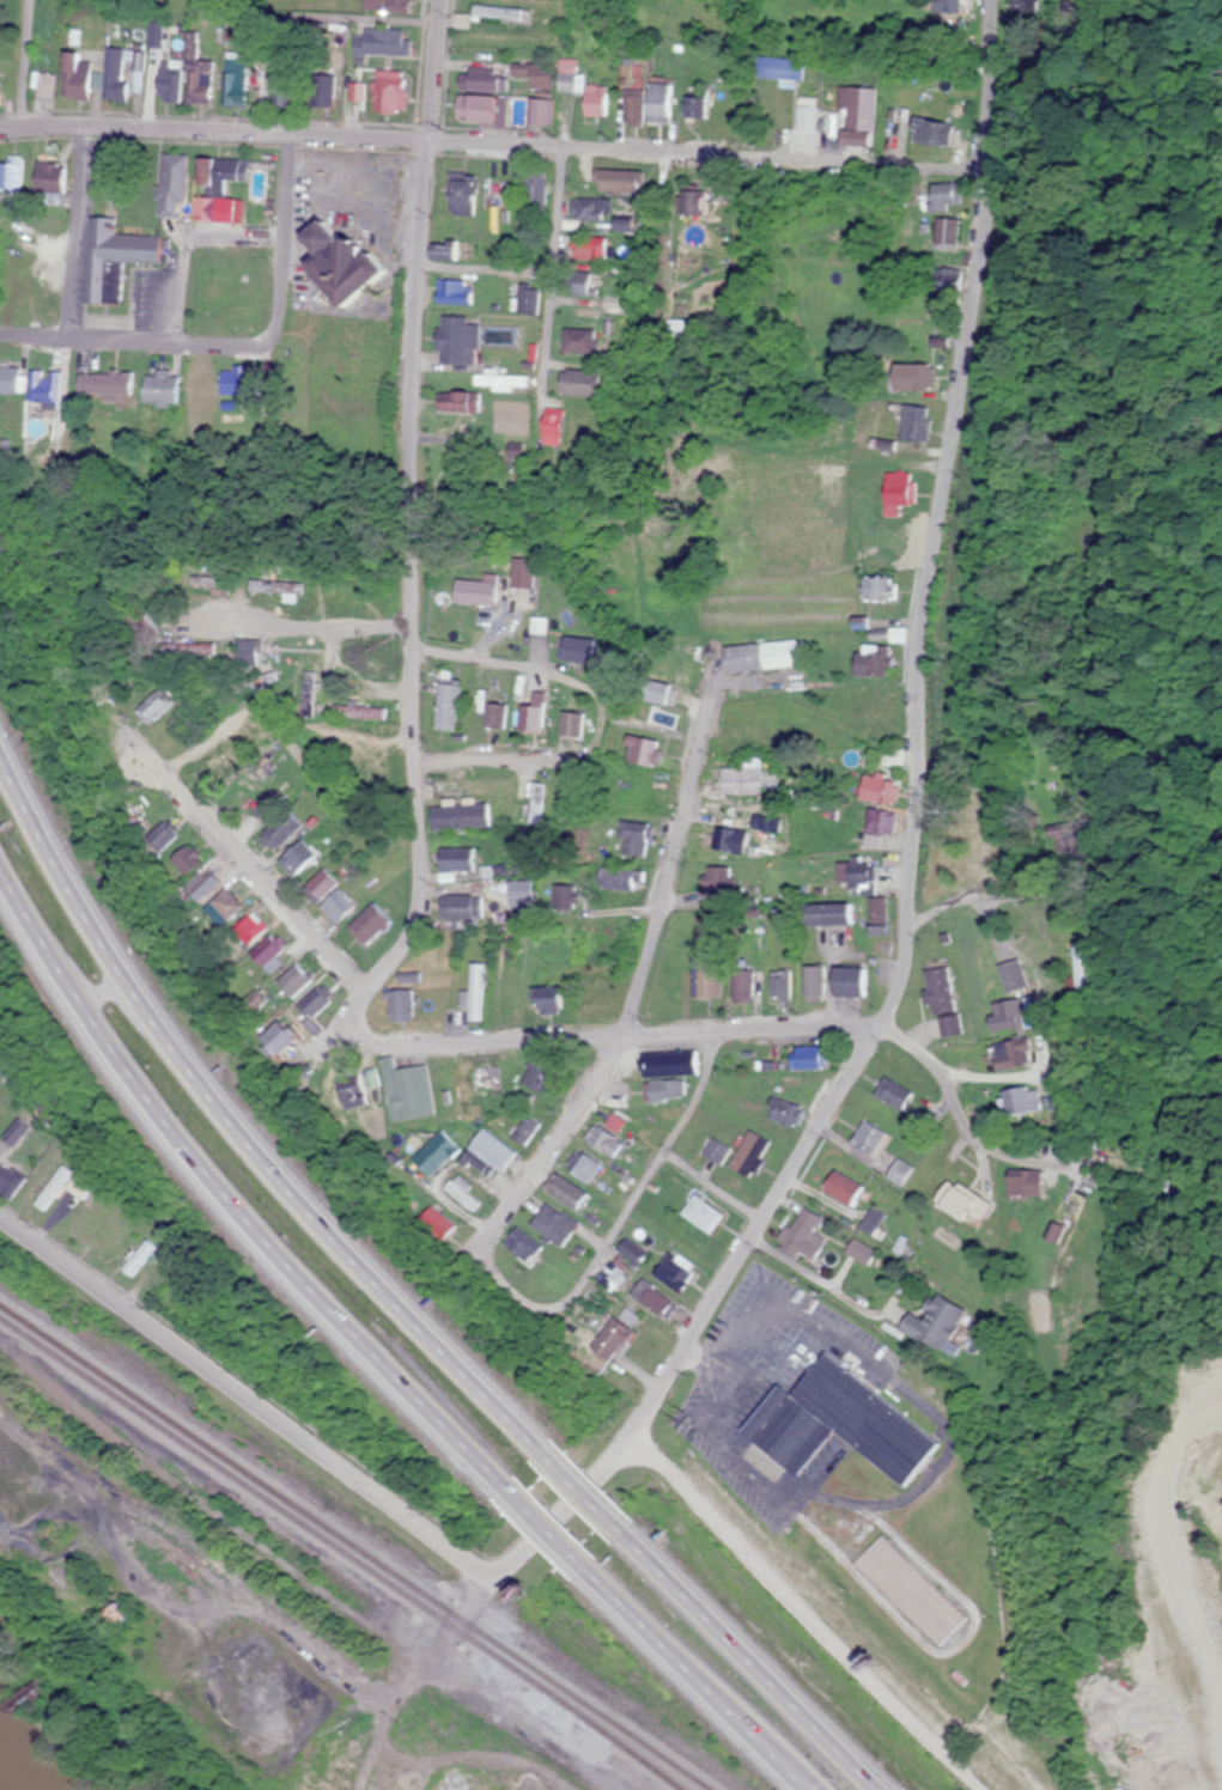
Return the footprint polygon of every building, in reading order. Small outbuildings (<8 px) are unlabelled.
[(23,392),(23,366),(0,366),(0,392),(23,392)] [(184,369),(184,394),(213,394),(213,369),(184,369)] [(60,404),(60,370),(29,370),(29,404),(60,404)] [(174,400),(174,370),(155,370),(155,374),(141,374),(141,400),(174,400)] [(75,372),(75,394),(132,394),(132,372),(75,372)] [(162,661),(215,661),(215,643),(162,643),(162,661)] [(454,730),(460,683),(439,680),(432,727),(454,730)] [(543,704),(519,702),(517,731),(540,733),(543,704)] [(484,728),(504,728),(504,704),(484,704),(484,728)] [(581,737),(584,714),(561,711),(558,734),(581,737)] [(656,737),(622,738),(624,767),(657,765),(656,737)] [(490,828),(490,805),(441,805),(441,829),(490,828)] [(611,853),(632,856),(635,828),(614,826),(611,853)] [(759,853),(757,830),(719,832),(720,855),(759,853)] [(316,856),(301,840),(276,863),(292,879),(316,856)] [(476,848),(437,848),(437,872),(476,872),(476,848)] [(703,866),(703,890),(731,890),(731,866),(703,866)] [(598,890),(632,890),(632,868),(598,868),(598,890)] [(338,884),(323,869),(301,890),(316,905),(338,884)] [(204,895),(219,885),(214,877),(198,887),(204,895)] [(534,902),(534,881),(508,881),(508,902),(534,902)] [(222,928),(243,907),(224,887),(202,908),(222,928)] [(319,907),(334,924),(345,914),(329,897),(319,907)] [(392,921),(373,902),(347,928),(365,947),(392,921)] [(848,926),(848,904),(809,904),(809,926),(848,926)] [(267,928),(253,914),(229,938),(244,952),(267,928)] [(263,969),(281,950),(268,938),(251,957),(263,969)] [(483,963),(469,963),(469,1021),(483,1021),(483,963)] [(921,969),(928,1016),(937,1014),(941,1038),(961,1035),(950,964),(921,969)] [(310,982),(296,965),(275,982),(289,999),(310,982)] [(696,997),(721,997),(721,965),(696,965),(696,997)] [(794,967),(794,1001),(823,1001),(823,967),(794,967)] [(829,968),(829,997),(865,997),(865,968),(829,968)] [(751,1001),(751,969),(731,969),(731,1001),(751,1001)] [(788,970),(771,970),(771,997),(788,997),(788,970)] [(562,986),(533,987),(533,1013),(562,1012),(562,986)] [(311,1019),(328,1001),(314,987),(296,1005),(311,1019)] [(388,1022),(413,1022),(413,989),(388,989),(388,1022)] [(291,1044),(281,1024),(261,1034),(271,1054),(291,1044)] [(994,1069),(1034,1065),(1031,1039),(992,1043),(994,1069)] [(826,1047),(790,1047),(790,1070),(826,1070),(826,1047)] [(698,1053),(641,1053),(641,1076),(698,1076),(698,1053)] [(436,1114),(427,1064),(402,1068),(410,1118),(436,1114)] [(499,1091),(499,1064),(468,1065),(468,1091),(499,1091)] [(775,1075),(774,1085),(798,1086),(798,1076),(775,1075)] [(901,1112),(914,1094),(887,1075),(874,1093),(901,1112)] [(684,1101),(684,1082),(643,1082),(643,1101),(684,1101)] [(1007,1118),(1041,1110),(1035,1084),(1001,1093),(1007,1118)] [(800,1108),(776,1099),(769,1117),(794,1126),(800,1108)] [(851,1138),(871,1159),(890,1142),(871,1120),(851,1138)] [(583,1143),(611,1162),(624,1142),(595,1124),(583,1143)] [(498,1175),(517,1155),(486,1126),(467,1146),(498,1175)] [(772,1143),(750,1130),(727,1167),(749,1181),(772,1143)] [(721,1167),(732,1149),(712,1137),(701,1155),(721,1167)] [(587,1187),(601,1167),(577,1149),(563,1168),(587,1187)] [(887,1176),(902,1184),(911,1167),(896,1159),(887,1176)] [(34,1204),(45,1212),(74,1172),(62,1164),(34,1204)] [(864,1184),(830,1168),(819,1192),(853,1208),(864,1184)] [(1043,1170),(1007,1170),(1007,1195),(1043,1195),(1043,1170)] [(545,1192),(576,1212),(588,1193),(556,1173),(545,1192)] [(467,1191),(470,1188),(460,1175),(446,1185),(466,1213),(477,1205),(467,1191)] [(976,1199),(946,1180),(932,1203),(962,1221),(976,1199)] [(723,1220),(698,1193),(680,1209),(705,1236),(723,1220)] [(561,1248),(578,1225),(546,1202),(529,1226),(561,1248)] [(815,1232),(823,1219),(802,1206),(780,1240),(813,1262),(827,1240),(815,1232)] [(500,1244),(522,1268),(541,1250),(519,1227),(500,1244)] [(153,1246),(142,1239),(122,1272),(133,1279),(153,1246)] [(653,1274),(678,1293),(696,1269),(671,1250),(653,1274)] [(660,1316),(671,1302),(650,1285),(639,1299),(660,1316)] [(968,1311),(927,1289),(904,1331),(945,1354),(968,1311)] [(633,1334),(616,1317),(585,1348),(603,1365),(633,1334)] [(778,1385),(740,1434),(796,1477),(831,1431),(903,1488),(939,1442),(822,1352),(789,1394),(778,1385)] [(937,1647),(966,1619),(882,1536),(854,1565),(937,1647)]
